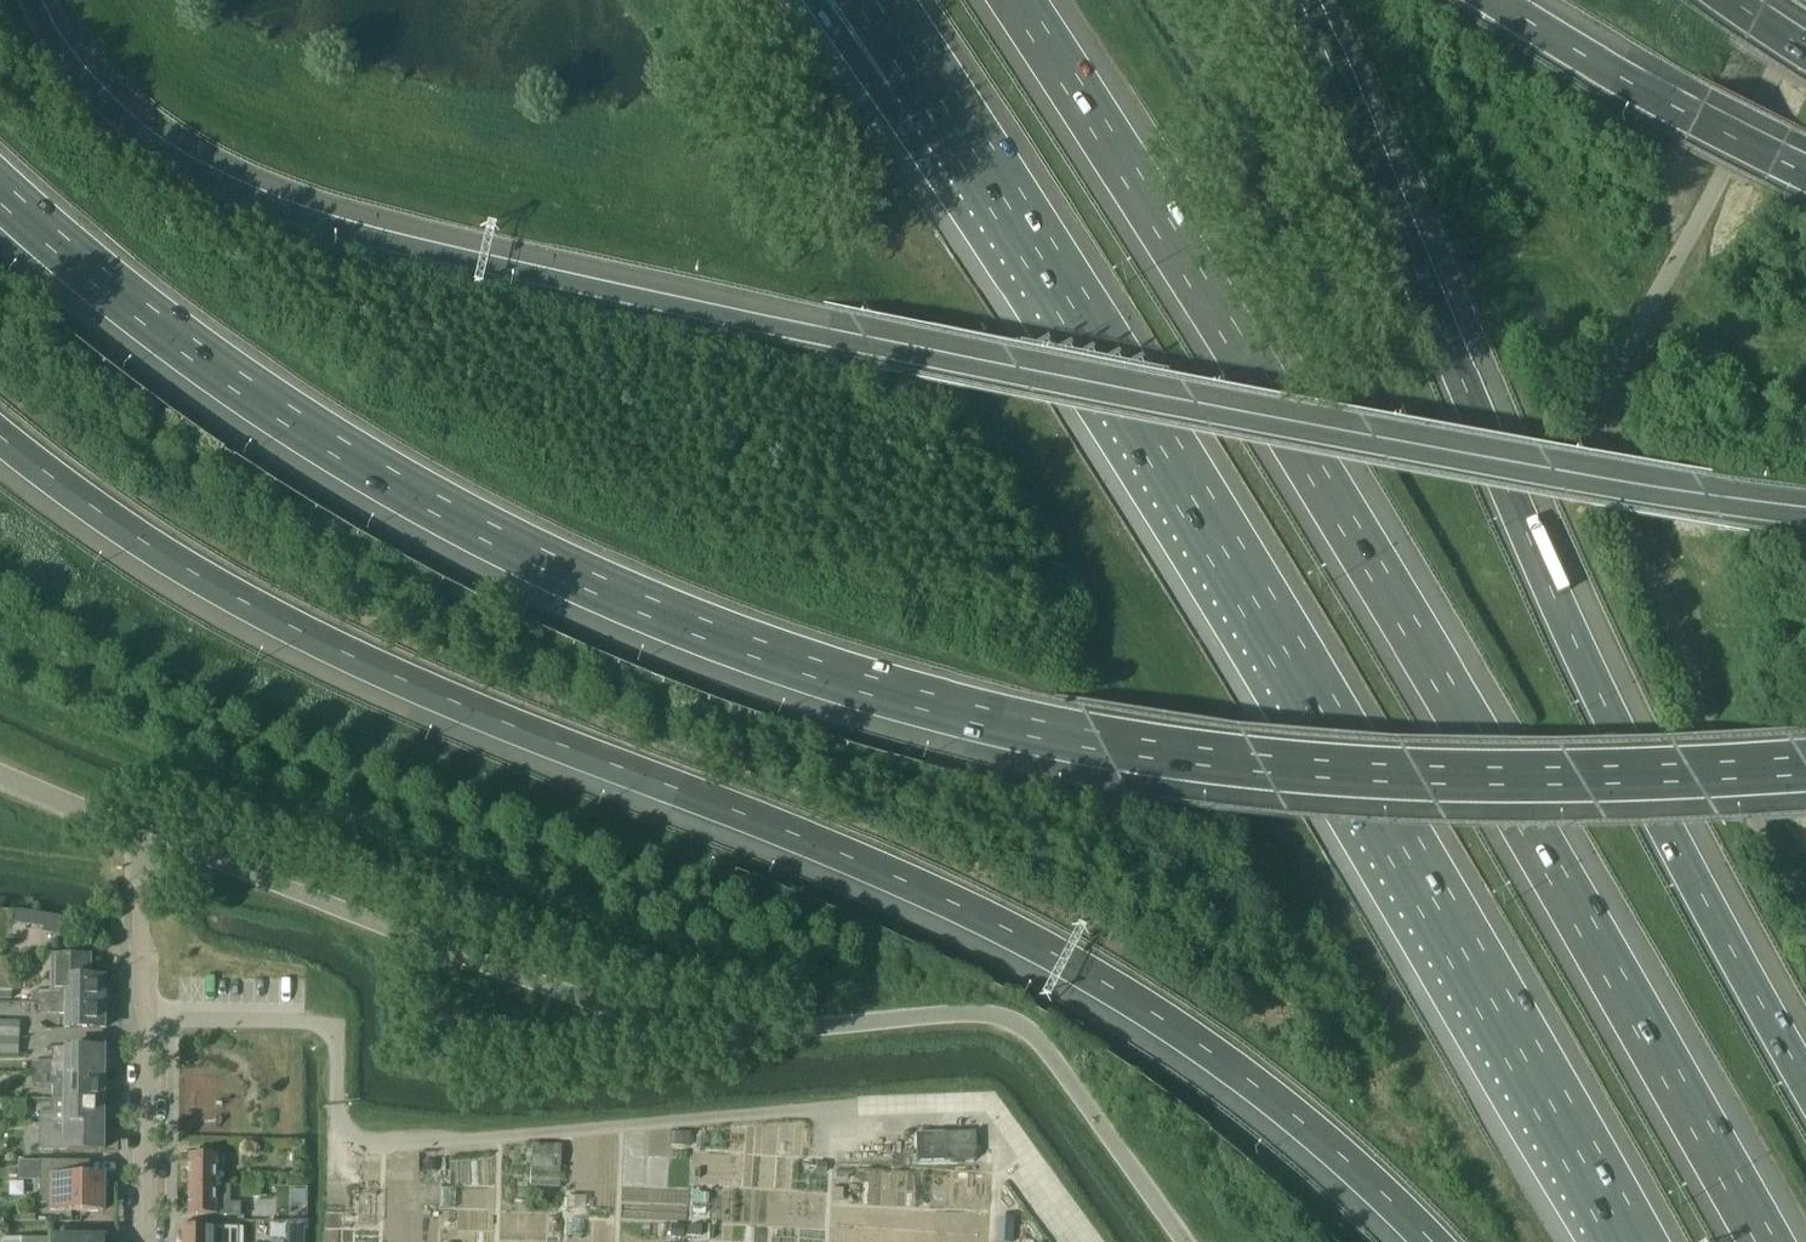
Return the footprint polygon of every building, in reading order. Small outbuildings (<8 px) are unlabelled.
[(57,933),(60,917),(44,914),(42,928),(42,931),(57,933)] [(51,955),(51,992),(40,992),(40,1003),(102,1004),(102,992),(105,992),(105,979),(106,979),(106,977),(88,977),(88,956),(51,955)] [(12,966),(0,966),(0,999),(12,999),(12,966)] [(102,1015),(102,1004),(40,1003),(40,1015),(66,1015),(66,1029),(102,1030),(102,1028),(105,1028),(105,1015),(102,1015)] [(20,1022),(0,1021),(0,1038),(19,1038),(20,1022)] [(19,1038),(0,1038),(0,1054),(19,1055),(19,1038)] [(105,1062),(105,1053),(103,1052),(103,1049),(54,1048),(54,1063),(32,1063),(32,1074),(102,1075),(102,1063),(105,1062)] [(105,1087),(102,1086),(102,1075),(32,1074),(32,1085),(52,1085),(52,1100),(65,1100),(65,1099),(105,1099),(105,1087)] [(102,1113),(105,1112),(105,1099),(65,1099),(65,1100),(51,1100),(51,1113),(39,1113),(39,1125),(102,1125),(102,1113)] [(101,1136),(102,1125),(39,1125),(38,1150),(101,1151),(101,1148),(104,1147),(104,1138),(101,1136)] [(220,1156),(188,1155),(188,1186),(215,1186),(215,1168),(220,1168),(220,1156)] [(104,1211),(104,1176),(90,1175),(90,1162),(40,1161),(40,1176),(50,1176),(49,1210),(104,1211)] [(262,1185),(262,1174),(242,1174),(242,1185),(262,1185)] [(229,1186),(215,1186),(188,1186),(188,1216),(240,1216),(240,1204),(229,1204),(229,1186)] [(262,1197),(262,1187),(242,1187),(242,1197),(262,1197)] [(307,1221),(290,1221),(289,1241),(303,1241),(303,1230),(306,1230),(307,1221)] [(176,1229),(176,1241),(232,1241),(232,1233),(237,1233),(237,1229),(211,1229),(176,1229)]
